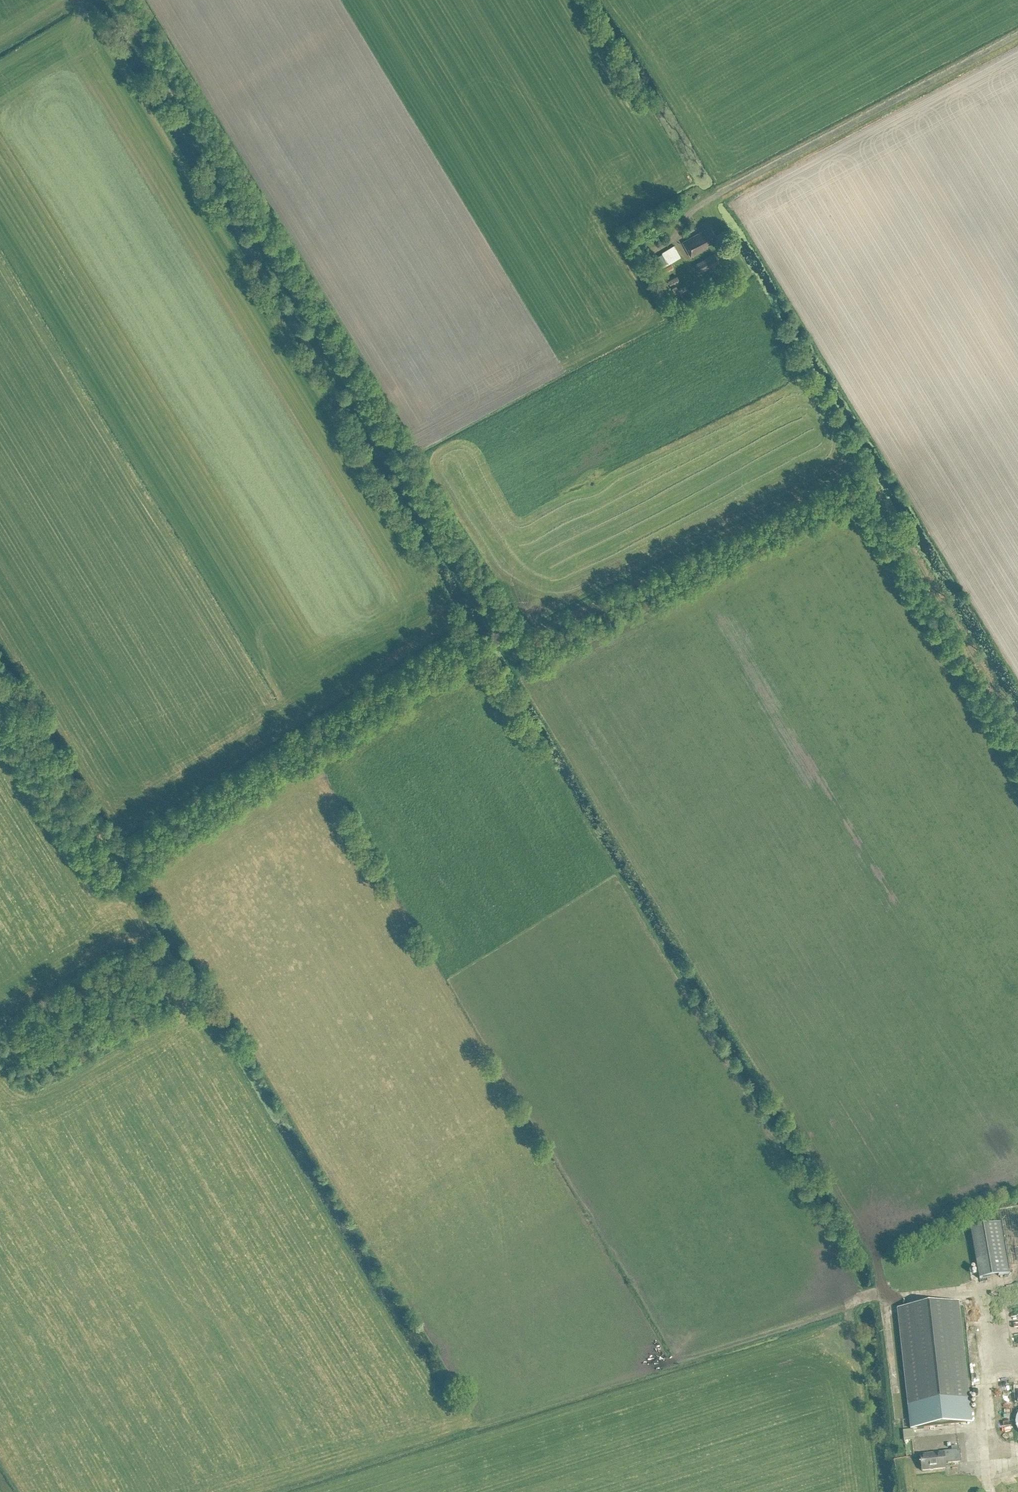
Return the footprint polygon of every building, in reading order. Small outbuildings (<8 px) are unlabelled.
[(707,244),(718,238),(710,225),(683,241),(691,255),(708,246),(707,244)] [(677,243),(656,253),(662,265),(683,255),(677,243)] [(700,272),(720,261),(715,252),(695,263),(700,272)] [(671,263),(663,268),(665,272),(674,267),(671,263)] [(676,285),(672,287),(677,294),(680,292),(676,285)] [(1010,1275),(1001,1224),(970,1229),(979,1280),(1010,1275)] [(896,1310),(910,1432),(972,1425),(959,1303),(896,1310)] [(960,1463),(959,1451),(943,1453),(943,1454),(921,1457),(922,1472),(945,1470),(945,1465),(960,1463)]
